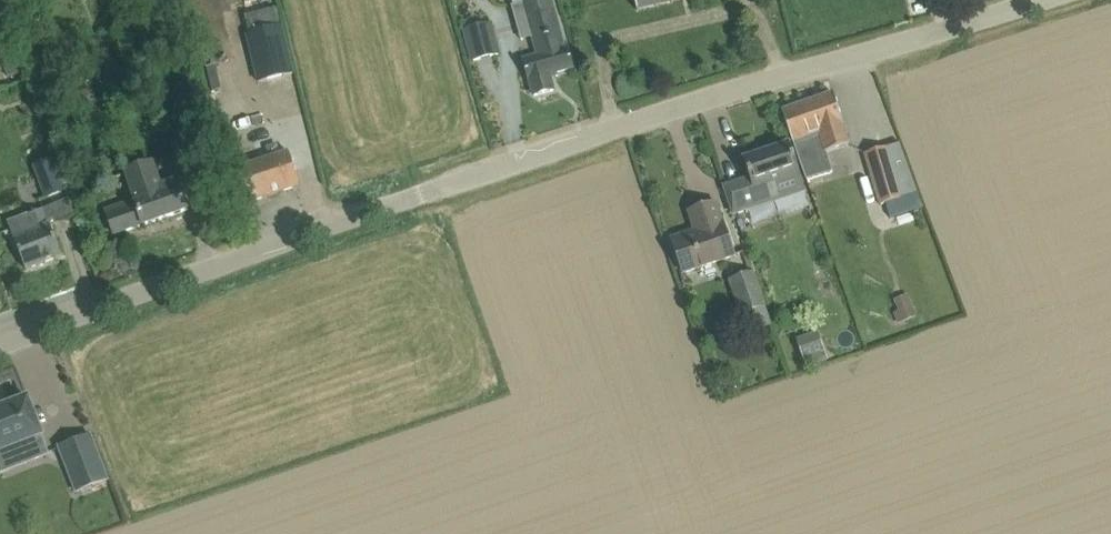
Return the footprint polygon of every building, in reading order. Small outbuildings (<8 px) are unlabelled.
[(523,61),(529,80),(530,80),(534,96),(554,91),(549,75),(573,68),(568,48),(564,49),(554,11),(551,0),(535,0),(512,7),(521,41),(534,38),(539,56),(523,61)] [(637,11),(673,3),(672,0),(635,0),(637,11)] [(465,31),(473,61),(499,55),(491,24),(465,31)] [(282,26),(246,34),(258,83),(294,75),(282,26)] [(834,94),(782,112),(800,162),(849,145),(834,94)] [(198,137),(171,146),(184,182),(211,173),(198,137)] [(750,179),(725,187),(732,208),(734,215),(805,191),(790,144),(744,160),(750,179)] [(865,155),(879,205),(902,198),(889,148),(865,155)] [(245,181),(252,203),(300,186),(289,153),(241,169),(245,181)] [(55,160),(33,167),(44,200),(66,192),(55,160)] [(136,199),(106,210),(115,235),(188,210),(178,182),(161,188),(153,163),(127,173),(136,199)] [(679,261),(683,274),(734,257),(724,224),(717,203),(695,210),(702,230),(672,240),(679,261)] [(16,240),(15,240),(18,250),(26,270),(62,256),(54,236),(51,227),(50,227),(44,210),(9,223),(16,240)] [(749,275),(753,273),(755,273),(748,251),(742,254),(749,275)] [(772,326),(753,273),(734,280),(747,314),(741,316),(745,329),(753,332),(772,326)] [(913,306),(898,311),(903,323),(917,317),(913,306)] [(796,340),(806,367),(827,360),(818,333),(796,340)] [(33,461),(49,455),(42,436),(44,436),(29,398),(0,410),(0,447),(24,437),(33,461)] [(58,448),(75,495),(110,482),(92,434),(58,448)]
